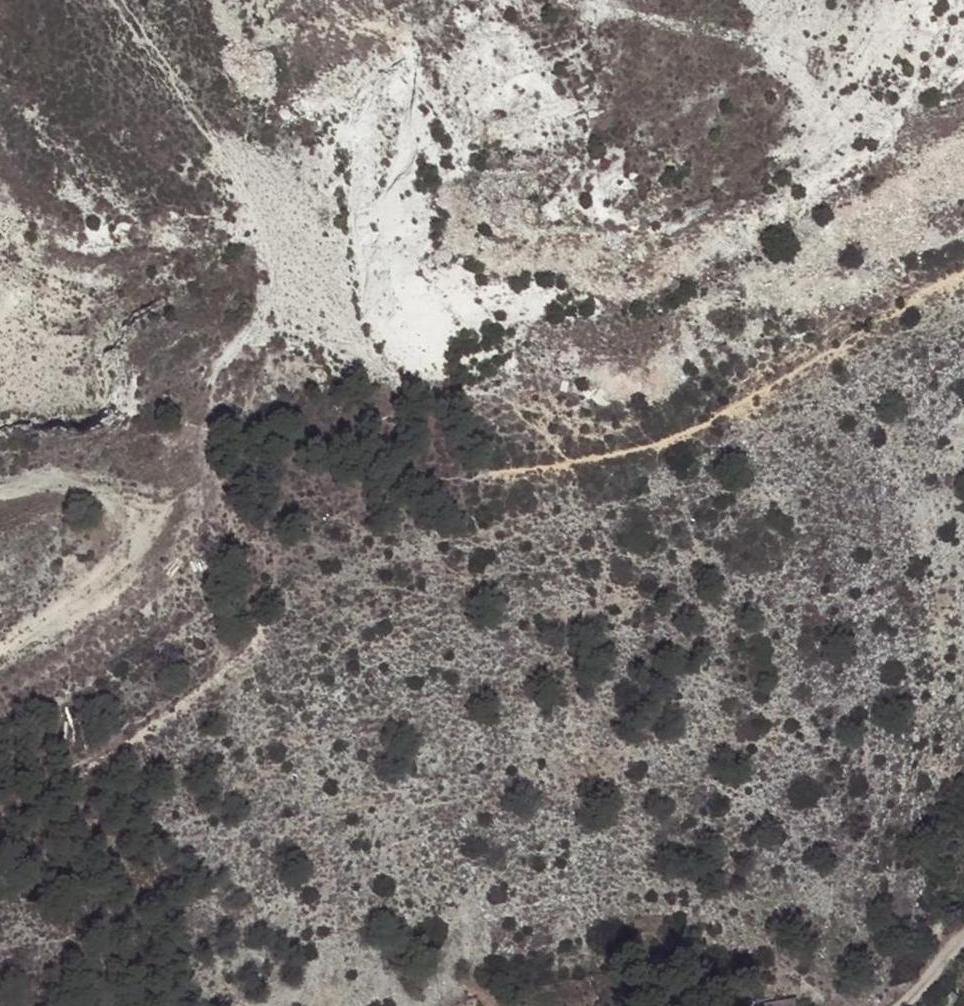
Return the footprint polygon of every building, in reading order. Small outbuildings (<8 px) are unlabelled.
[(785,999),(786,1005),(796,1005),(795,998),(785,999)]
